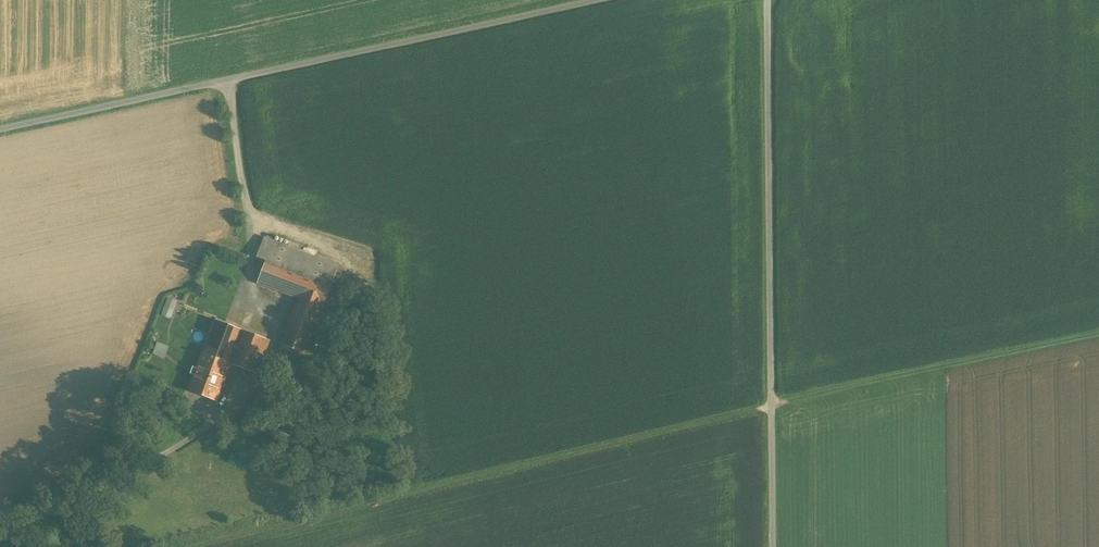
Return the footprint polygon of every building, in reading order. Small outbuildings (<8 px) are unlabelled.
[(345,259),(267,230),(260,251),(270,254),(261,278),(301,293),(284,339),(311,349),(345,259)] [(164,313),(173,317),(180,299),(171,296),(164,313)] [(273,333),(220,312),(193,385),(222,396),(236,359),(260,368),(273,333)] [(167,361),(172,345),(159,340),(154,356),(167,361)] [(277,383),(266,379),(259,400),(269,404),(277,383)]
